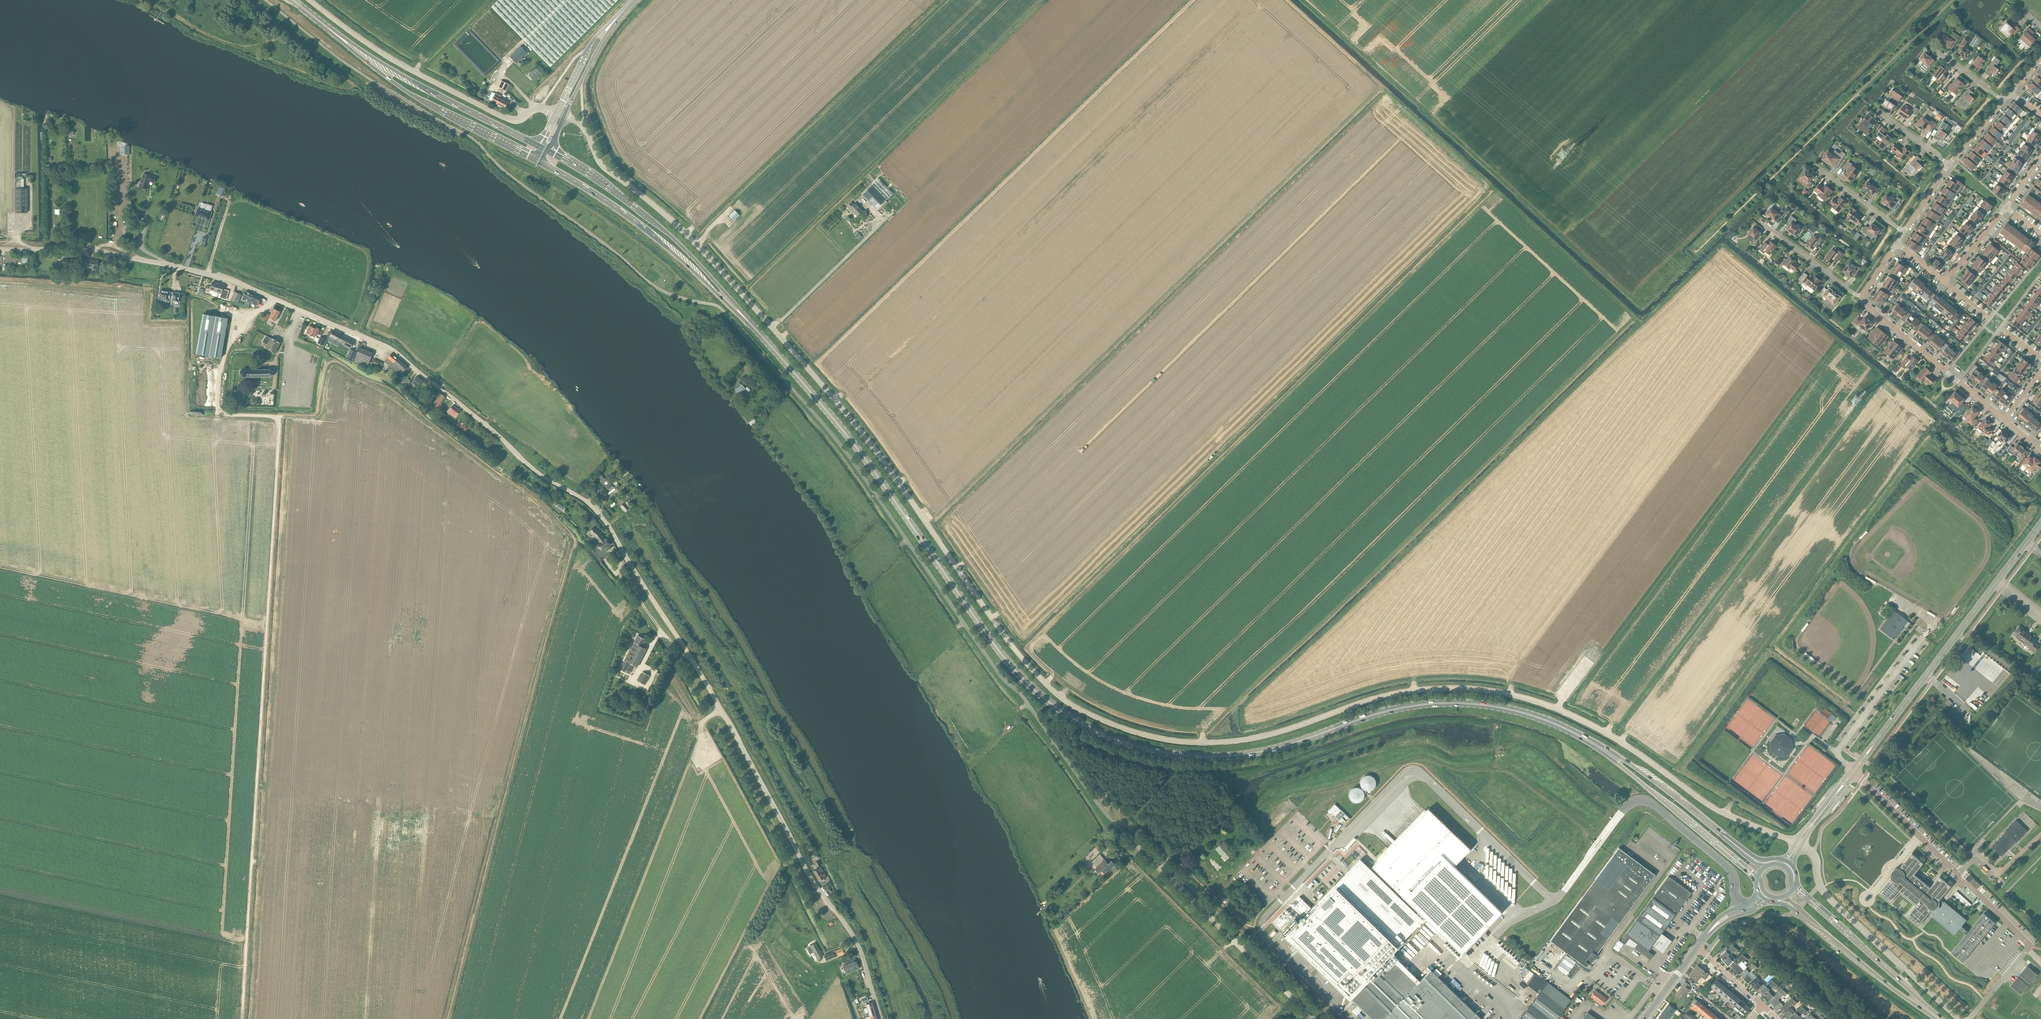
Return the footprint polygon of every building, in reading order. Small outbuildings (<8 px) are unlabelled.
[(491,7),(523,40),(550,67),(618,0),(499,0),(491,7)] [(2010,26),(2006,22),(2001,28),(2010,36),(2013,32),(2015,34),(2019,30),(2012,23),(2010,26)] [(2033,37),(2031,36),(2034,33),(2028,28),(2023,33),(2025,34),(2022,37),(2030,45),(2035,40),(2036,38),(2034,36),(2033,37)] [(1959,39),(1960,37),(1953,32),(1951,33),(1948,38),(1944,35),(1941,41),(1940,40),(1939,41),(1949,48),(1952,42),(1955,44),(1959,39)] [(1961,48),(1958,53),(1962,56),(1966,59),(1969,54),(1971,55),(1972,52),(1971,51),(1966,47),(1970,41),(1965,37),(1960,44),(1962,46),(1961,48)] [(516,63),(527,53),(521,46),(510,57),(516,63)] [(1933,59),(1924,52),(1923,53),(1924,54),(1923,55),(1922,54),(1920,57),(1921,57),(1920,59),(1923,62),(1918,68),(1925,74),(1931,67),(1929,64),(1933,59)] [(1975,61),(1973,64),(1979,69),(1985,61),(1984,60),(1981,58),(1979,56),(1980,54),(1977,52),(1973,58),(1976,59),(1975,61)] [(1993,61),(1987,69),(1989,71),(1992,73),(1995,75),(1999,70),(1996,67),(2000,61),(1995,57),(1994,56),(1991,60),(1993,61)] [(1941,84),(1946,78),(1947,77),(1944,74),(1947,71),(1941,66),(1933,75),(1937,78),(1936,80),(1941,84)] [(533,80),(540,72),(536,67),(528,75),(533,80)] [(2038,78),(2037,77),(2033,81),(2035,81),(2033,84),(2036,87),(2040,90),(2040,89),(2040,80),(2038,78)] [(1964,85),(1956,79),(1952,84),(1949,82),(1944,89),(1950,94),(1952,91),(1957,95),(1960,91),(1962,90),(1961,89),(1964,85)] [(506,91),(509,85),(502,81),(499,88),(506,91)] [(2036,87),(2033,84),(2032,83),(2028,87),(2029,88),(2027,90),(2035,97),(2040,90),(2036,87)] [(1886,99),(1882,105),(1892,111),(1892,110),(1895,111),(1898,107),(1895,105),(1892,103),(1895,99),(1899,102),(1902,96),(1899,94),(1894,91),(1892,90),(1889,95),(1886,100),(1886,99)] [(1966,92),(1957,104),(1962,107),(1967,101),(1970,104),(1974,99),(1971,96),(1969,94),(1966,92)] [(504,108),(507,102),(500,98),(501,96),(495,93),(494,96),(491,101),(496,104),(504,108)] [(2014,113),(2018,117),(2023,110),(2014,103),(2011,107),(2012,108),(2010,110),(2014,113)] [(1905,106),(1904,105),(1898,114),(1906,120),(1911,113),(1915,115),(1919,109),(1915,107),(1912,111),(1908,108),(1908,107),(1906,106),(1905,106)] [(2014,113),(2010,110),(2009,109),(2006,113),(2007,114),(2005,116),(2009,119),(2013,123),(2018,117),(2014,113)] [(1873,126),(1877,121),(1869,114),(1865,119),(1862,123),(1861,123),(1857,127),(1866,135),(1870,130),(1869,129),(1872,125),(1873,126)] [(2009,119),(2005,116),(2004,115),(2001,119),(2002,120),(2000,122),(2003,125),(2007,129),(2013,123),(2009,119)] [(1923,118),(1919,123),(1916,126),(1920,129),(1920,128),(1923,130),(1926,125),(1932,129),(1936,124),(1930,120),(1929,121),(1926,120),(1926,118),(1925,118),(1923,118)] [(2003,125),(2000,122),(1999,121),(1995,125),(1996,126),(1995,128),(1998,131),(2002,135),(2007,129),(2003,125)] [(1937,131),(1934,136),(1939,139),(1940,137),(1943,139),(1947,134),(1951,127),(1948,125),(1943,122),(1937,131)] [(1886,137),(1883,134),(1886,130),(1883,127),(1877,135),(1883,140),(1878,146),(1882,150),(1886,145),(1887,146),(1890,142),(1889,142),(1892,138),(1887,134),(1886,137)] [(1998,131),(1995,128),(1993,128),(1990,131),(1991,132),(1989,135),(1993,138),(1997,141),(2002,135),(1998,131)] [(2040,138),(2040,133),(2035,129),(2030,135),(2037,140),(2039,139),(2040,140),(2040,138)] [(1993,138),(1989,135),(1988,134),(1985,138),(1986,138),(1984,141),(1992,147),(1997,141),(1993,138)] [(2036,142),(2037,140),(2030,135),(2026,142),(2034,148),(2038,143),(2036,142)] [(1980,144),(1978,146),(1986,154),(1988,151),(1992,147),(1984,141),(1983,140),(1980,144)] [(2031,153),(2034,148),(2026,142),(2021,149),(2028,154),(2030,152),(2031,153)] [(1902,150),(1901,148),(1896,144),(1892,149),(1898,154),(1897,156),(1903,161),(1911,152),(1909,151),(1909,150),(1908,149),(1907,148),(1906,148),(1905,147),(1902,150)] [(1975,151),(1973,153),(1981,160),(1986,154),(1978,146),(1974,150),(1975,151)] [(2024,151),(2021,149),(2020,148),(2019,147),(2014,154),(2017,155),(2025,161),(2029,156),(2027,155),(2028,154),(2024,151)] [(1840,153),(1836,151),(1833,155),(1827,151),(1826,153),(1825,153),(1823,156),(1824,157),(1822,159),(1827,162),(1826,162),(1833,167),(1838,160),(1841,162),(1846,154),(1842,151),(1840,153)] [(1981,160),(1973,153),(1972,152),(1969,156),(1970,157),(1968,159),(1969,160),(1976,166),(1981,160)] [(2025,161),(2017,155),(2012,162),(2019,167),(2020,165),(2022,166),(2025,161)] [(1917,170),(1922,165),(1918,163),(1921,160),(1917,156),(1904,170),(1909,174),(1914,168),(1917,170)] [(1969,160),(1968,159),(1967,158),(1964,162),(1965,163),(1963,166),(1965,168),(1970,172),(1976,166),(1969,160)] [(1852,181),(1859,171),(1852,166),(1853,164),(1848,161),(1844,168),(1848,171),(1845,175),(1852,181)] [(2018,169),(2019,167),(2012,162),(2007,169),(2016,175),(2019,170),(2018,169)] [(2013,180),(2016,175),(2007,169),(2003,176),(2010,180),(2011,179),(2013,180)] [(1801,176),(1800,177),(1808,183),(1806,186),(1809,188),(1812,183),(1810,181),(1813,177),(1811,175),(1812,174),(1808,172),(1805,170),(1801,176)] [(154,183),(155,178),(143,174),(139,188),(146,190),(149,182),(154,183)] [(2009,182),(2010,180),(2003,176),(1998,182),(2007,188),(2010,183),(2009,182)] [(878,178),(871,185),(877,191),(885,200),(893,193),(878,178)] [(1951,188),(1958,192),(1963,185),(1956,180),(1955,183),(1950,180),(1947,185),(1951,188)] [(1876,189),(1867,182),(1863,188),(1872,195),(1874,192),(1877,194),(1880,189),(1878,187),(1876,189)] [(1998,182),(1992,191),(1996,194),(1996,193),(1998,194),(1999,193),(2001,194),(2003,193),(2007,188),(1998,182)] [(1824,188),(1819,184),(1815,190),(1819,194),(1818,195),(1824,200),(1825,199),(1826,200),(1828,197),(1827,196),(1832,191),(1826,186),(1824,188)] [(879,207),(886,201),(886,200),(885,200),(877,191),(871,185),(871,186),(862,194),(876,209),(881,214),(883,212),(879,207)] [(225,189),(219,187),(217,194),(221,195),(223,192),(224,193),(225,189)] [(1958,192),(1951,188),(1950,190),(1945,187),(1942,193),(1946,195),(1953,200),(1958,192)] [(15,213),(27,212),(27,188),(15,188),(15,213)] [(1937,200),(1941,203),(1948,207),(1953,200),(1946,195),(1945,198),(1944,197),(1940,195),(1937,200)] [(2033,197),(2032,198),(2028,195),(2021,204),(2025,207),(2025,208),(2040,221),(2040,203),(2033,197)] [(1894,201),(1886,196),(1882,201),(1885,203),(1885,204),(1891,208),(1895,203),(1897,205),(1901,200),(1897,197),(1894,201)] [(1846,202),(1840,197),(1838,200),(1835,198),(1830,203),(1833,206),(1832,207),(1839,212),(1846,202)] [(1979,207),(1987,214),(1990,210),(1992,206),(1989,203),(1989,202),(1986,200),(1979,207)] [(853,204),(851,202),(846,206),(856,217),(863,211),(855,203),(853,204)] [(1941,203),(1940,205),(1935,202),(1932,208),(1936,210),(1943,215),(1948,207),(1941,203)] [(206,204),(205,210),(198,208),(195,216),(197,216),(201,218),(204,219),(209,220),(212,212),(211,211),(212,206),(206,204)] [(1984,218),(1987,214),(1979,207),(1974,214),(1981,220),(1983,217),(1984,218)] [(1778,214),(1771,208),(1767,214),(1770,216),(1769,216),(1775,221),(1779,216),(1782,218),(1786,212),(1782,209),(1778,214)] [(1857,224),(1862,217),(1856,212),(1857,211),(1853,208),(1847,216),(1857,224)] [(733,221),(739,215),(734,210),(729,216),(733,221)] [(1943,215),(1936,210),(1935,213),(1931,210),(1927,215),(1931,218),(1938,222),(1943,215)] [(1979,222),(1981,220),(1974,214),(1969,220),(1977,226),(1980,223),(1979,222)] [(1795,236),(1800,229),(1794,224),(1797,220),(1791,216),(1787,221),(1790,224),(1786,229),(1795,236)] [(1938,222),(1931,218),(1930,220),(1926,217),(1922,223),(1926,225),(1926,226),(1933,230),(1938,222)] [(1974,230),(1977,226),(1969,220),(1964,226),(1971,232),(1973,230),(1974,230)] [(2028,252),(2031,249),(2030,248),(2035,243),(2012,225),(2011,226),(2007,223),(2000,232),(2004,235),(2003,237),(2022,250),(2023,249),(2028,253),(2028,252)] [(1874,225),(1872,224),(1869,228),(1865,225),(1862,230),(1865,233),(1870,237),(1873,234),(1875,236),(1880,230),(1878,228),(1875,225),(1874,225)] [(1917,230),(1921,233),(1928,237),(1933,230),(1926,226),(1925,228),(1924,227),(1921,225),(1917,230)] [(1969,235),(1971,232),(1964,226),(1959,232),(1967,239),(1970,235),(1969,235)] [(1755,245),(1759,240),(1756,238),(1760,234),(1757,232),(1758,231),(1754,228),(1748,235),(1754,240),(1752,243),(1755,245)] [(1928,237),(1921,233),(1920,235),(1916,232),(1912,238),(1916,240),(1923,245),(1928,237)] [(1959,232),(1953,239),(1960,245),(1961,245),(1963,242),(1963,243),(1967,239),(1959,232)] [(1817,238),(1813,235),(1806,244),(1813,249),(1815,246),(1818,248),(1824,240),(1819,236),(1817,238)] [(1950,243),(1948,245),(1956,251),(1959,248),(1959,247),(1960,245),(1953,239),(1950,243)] [(2019,261),(2020,260),(1994,239),(1993,240),(2019,261)] [(1923,245),(1916,240),(1915,243),(1911,240),(1907,245),(1918,253),(1923,245)] [(1777,246),(1770,241),(1768,244),(1765,242),(1759,249),(1764,254),(1766,252),(1770,255),(1777,246)] [(1987,248),(1996,256),(1995,254),(2000,248),(1993,242),(1991,245),(1990,244),(1987,248)] [(1953,255),(1956,251),(1948,245),(1943,251),(1950,257),(1952,255),(1953,255)] [(1991,263),(1996,256),(1987,248),(1983,252),(1984,253),(1982,255),(1989,261),(1991,263)] [(1836,252),(1832,249),(1825,258),(1832,263),(1834,260),(1837,262),(1843,254),(1838,250),(1836,252)] [(2028,252),(2037,259),(2040,255),(2031,249),(2028,252)] [(1948,260),(1950,257),(1943,251),(1938,257),(1946,264),(1949,260),(1948,260)] [(2034,262),(2037,259),(2028,252),(2028,253),(2026,256),(2034,262)] [(1983,268),(1989,261),(1982,255),(1980,258),(1979,257),(1976,261),(1983,268)] [(1796,261),(1789,256),(1787,260),(1784,258),(1779,264),(1782,266),(1784,264),(1789,269),(1790,268),(1794,271),(1798,266),(1794,263),(1796,261)] [(2032,266),(2034,262),(2026,256),(2023,259),(2032,266)] [(1943,268),(1946,264),(1938,257),(1931,265),(1935,268),(1935,267),(1939,270),(1942,267),(1943,268)] [(97,270),(98,260),(84,259),(83,267),(93,268),(93,269),(97,270)] [(1894,267),(1903,273),(1905,274),(1910,267),(1901,259),(1898,263),(1897,262),(1896,264),(1896,263),(1894,266),(1895,266),(1894,267)] [(2029,269),(2032,266),(2023,259),(2020,263),(2029,269)] [(1978,274),(1983,268),(1976,261),(1972,266),(1973,266),(1971,269),(1978,274)] [(2013,266),(2021,272),(2025,269),(2017,262),(2013,266)] [(1855,270),(1849,265),(1843,272),(1847,275),(1848,274),(1851,276),(1854,272),(1856,274),(1860,268),(1858,266),(1855,270)] [(2018,276),(2021,272),(2013,266),(2010,270),(2018,276)] [(1892,272),(1891,274),(1899,279),(1903,273),(1894,267),(1892,269),(1892,270),(1892,271),(1892,272)] [(2010,270),(2008,268),(2005,272),(2007,274),(2015,280),(2018,276),(2010,270)] [(1972,281),(1978,274),(1971,269),(1969,271),(1968,271),(1965,275),(1972,281)] [(1808,276),(1804,273),(1798,281),(1802,284),(1804,282),(1805,283),(1805,284),(1807,285),(1808,285),(1814,290),(1821,282),(1820,282),(1821,281),(1816,277),(1816,278),(1810,274),(1808,276)] [(1894,286),(1899,279),(1891,274),(1889,276),(1888,276),(1887,277),(1885,279),(1886,280),(1885,280),(1894,286)] [(2012,284),(2015,280),(2007,274),(2004,278),(2012,284)] [(1967,288),(1972,281),(1965,275),(1961,279),(1962,279),(1960,282),(1967,288)] [(1916,278),(1910,285),(1914,289),(1920,281),(1916,278)] [(2008,288),(2012,284),(2004,278),(2000,282),(2008,288)] [(1890,293),(1894,286),(1885,280),(1885,281),(1883,283),(1884,283),(1883,285),(1882,287),(1890,293)] [(217,282),(213,281),(210,290),(221,293),(220,297),(226,299),(229,291),(223,289),(224,285),(220,283),(217,282)] [(1914,289),(1912,290),(1916,294),(1918,292),(1924,284),(1920,281),(1914,289)] [(2005,292),(2008,288),(2000,282),(1997,285),(1997,286),(2005,292)] [(1924,284),(1918,292),(1922,295),(1928,288),(1924,284)] [(1997,286),(1997,285),(1995,284),(1992,288),(1994,290),(2002,296),(2005,292),(1997,286)] [(1885,300),(1890,293),(1882,287),(1880,290),(1880,289),(1879,291),(1878,290),(1876,293),(1877,293),(1877,294),(1885,300)] [(1827,290),(1824,288),(1819,294),(1822,297),(1824,296),(1827,298),(1826,299),(1826,301),(1827,302),(1828,302),(1829,303),(1830,302),(1831,301),(1834,304),(1840,297),(1829,288),(1827,290)] [(1930,298),(1934,293),(1932,292),(1932,291),(1928,288),(1922,295),(1926,299),(1928,297),(1930,298)] [(1998,300),(2002,296),(1994,290),(1991,294),(1998,300)] [(2040,300),(2040,294),(2035,290),(2032,294),(2040,300)] [(159,291),(158,300),(170,301),(171,301),(179,302),(180,293),(172,292),(171,292),(159,291)] [(258,305),(261,298),(256,296),(250,293),(245,291),(242,299),(246,300),(244,305),(246,306),(248,307),(250,302),(253,303),(258,305)] [(237,303),(240,294),(235,292),(231,300),(237,303)] [(1934,305),(1941,298),(1936,294),(1936,295),(1934,293),(1930,298),(1932,300),(1928,304),(1933,307),(1934,306),(1934,305)] [(1880,308),(1885,300),(1877,294),(1876,294),(1874,296),(1875,297),(1874,298),(1874,299),(1872,302),(1880,308)] [(1995,304),(1998,300),(1991,294),(1987,298),(1995,304)] [(2029,298),(2037,305),(2039,306),(2040,304),(2040,301),(2040,300),(2032,294),(2029,298)] [(1938,309),(1944,301),(1941,298),(1934,305),(1934,306),(1938,309)] [(1992,308),(1995,304),(1987,298),(1984,302),(1987,304),(1987,305),(1988,306),(1988,305),(1992,308)] [(2034,309),(2037,305),(2029,298),(2026,302),(2034,309)] [(1942,312),(1948,304),(1944,301),(1938,309),(1942,312)] [(1894,305),(1890,310),(1893,311),(1892,312),(1893,313),(1893,314),(1895,315),(1896,315),(1896,316),(1903,307),(1896,302),(1894,305)] [(2031,313),(2034,309),(2026,302),(2023,306),(2031,313)] [(1946,315),(1952,308),(1948,304),(1942,312),(1946,315)] [(2033,314),(2031,313),(2023,306),(2020,311),(2028,317),(2030,318),(2033,314)] [(1903,307),(1896,316),(1897,316),(1896,316),(1898,318),(1899,318),(1900,319),(1901,318),(1903,320),(1909,313),(1903,308),(1903,307)] [(1950,319),(1956,311),(1952,308),(1946,315),(1950,319)] [(275,321),(280,312),(274,309),(269,318),(275,321)] [(1956,311),(1950,319),(1954,322),(1960,314),(1956,311)] [(2025,321),(2028,317),(2020,311),(2017,315),(2025,321)] [(1909,313),(1903,320),(1904,321),(1905,322),(1904,322),(1906,324),(1905,324),(1908,326),(1908,325),(1909,326),(1915,318),(1910,314),(1909,313)] [(203,314),(196,354),(210,356),(221,358),(228,318),(203,314)] [(2022,325),(2025,321),(2017,315),(2014,319),(2022,325)] [(1872,323),(1865,317),(1861,321),(1861,320),(1858,317),(1853,323),(1857,326),(1858,324),(1859,324),(1858,325),(1866,331),(1872,323)] [(1915,318),(1909,326),(1909,327),(1910,328),(1911,329),(1911,328),(1913,329),(1915,330),(1922,323),(1915,318)] [(1967,322),(1975,329),(1979,324),(1975,321),(1974,320),(1971,318),(1967,322)] [(2019,329),(2022,325),(2014,319),(2011,323),(2014,326),(2015,327),(2015,326),(2019,329)] [(1965,321),(1961,325),(1963,327),(1971,333),(1975,329),(1967,322),(1965,320),(1965,321)] [(1922,323),(1915,330),(1917,332),(1917,333),(1918,333),(1918,334),(1920,336),(1921,336),(1928,328),(1924,325),(1922,323)] [(314,327),(310,325),(306,333),(315,337),(316,334),(318,335),(320,330),(318,329),(319,328),(314,326),(314,327)] [(1963,327),(1959,331),(1967,338),(1971,333),(1963,327)] [(1928,328),(1921,336),(1922,337),(1921,337),(1923,339),(1924,338),(1925,339),(1925,340),(1926,339),(1928,341),(1932,335),(1930,334),(1932,332),(1931,331),(1928,328)] [(1875,330),(1868,338),(1875,344),(1877,341),(1881,345),(1888,336),(1880,329),(1878,332),(1875,330)] [(351,348),(354,341),(333,330),(330,337),(351,348)] [(1964,342),(1967,338),(1959,331),(1956,336),(1964,342)] [(1932,335),(1928,341),(1930,342),(1929,343),(1931,344),(1930,345),(1933,347),(1933,346),(1934,347),(1940,338),(1936,335),(1934,337),(1932,335)] [(266,336),(263,342),(267,344),(265,348),(275,353),(281,343),(280,343),(270,338),(266,336)] [(323,346),(326,339),(320,336),(318,343),(323,346)] [(1940,338),(1934,347),(1936,349),(1938,350),(1938,349),(1939,350),(1940,351),(1946,344),(1945,343),(1940,338)] [(1994,344),(2003,350),(2006,346),(2003,343),(2002,342),(1998,339),(1994,344)] [(1890,344),(1884,351),(1888,354),(1889,353),(1895,358),(1903,348),(1896,343),(1894,346),(1890,344)] [(1946,344),(1940,351),(1942,353),(1943,355),(1945,357),(1945,356),(1946,357),(1953,349),(1952,348),(1946,344)] [(1999,355),(2003,350),(1994,344),(1991,349),(1999,355)] [(367,367),(371,357),(373,353),(372,352),(360,347),(358,351),(354,361),(367,367)] [(1953,349),(1946,357),(1947,357),(1946,358),(1948,360),(1949,359),(1950,360),(1951,360),(1953,361),(1961,352),(1954,347),(1953,349)] [(350,349),(347,356),(353,359),(356,352),(350,349)] [(2001,356),(1999,355),(1991,349),(1987,354),(1996,360),(1997,361),(2001,356)] [(397,381),(402,375),(401,375),(408,367),(392,353),(385,362),(396,371),(392,377),(397,381)] [(1992,365),(1996,360),(1987,354),(1984,358),(1992,365)] [(1906,357),(1900,365),(1905,369),(1907,366),(1911,370),(1918,361),(1912,356),(1909,359),(1906,357)] [(2019,363),(2029,370),(2032,365),(2028,362),(2027,361),(2023,358),(2019,363)] [(380,371),(383,363),(382,362),(374,359),(369,369),(375,372),(376,369),(380,371)] [(2025,375),(2029,370),(2019,363),(2015,367),(2025,375)] [(1975,364),(1967,374),(1970,376),(1974,380),(1975,379),(1980,372),(1982,370),(1978,367),(1975,364)] [(1930,376),(1929,375),(1931,372),(1925,367),(1917,376),(1924,381),(1925,380),(1930,384),(1935,379),(1931,376),(1930,376)] [(2021,379),(2025,375),(2015,367),(2012,372),(2021,379)] [(1987,377),(1980,372),(1974,380),(1978,383),(1980,384),(1987,377)] [(2018,384),(2021,379),(2012,372),(2008,377),(2018,384)] [(419,388),(421,384),(424,382),(417,376),(415,379),(412,383),(419,388)] [(1986,390),(1993,382),(1987,377),(1980,384),(1983,386),(1982,387),(1986,390)] [(1993,395),(1997,389),(1996,388),(1997,386),(1993,382),(1986,390),(1990,394),(1991,393),(1993,395)] [(745,389),(742,385),(736,391),(740,395),(746,389),(749,393),(750,392),(747,388),(745,389)] [(1999,401),(2005,392),(2002,389),(2000,392),(1997,389),(1993,395),(1995,397),(1996,399),(1999,401)] [(1964,399),(1955,392),(1955,391),(1955,392),(1949,398),(1949,399),(1953,402),(1950,405),(1958,412),(1964,405),(1961,403),(1964,399)] [(2005,392),(1999,401),(2003,404),(2003,403),(2007,406),(2014,396),(2007,391),(2006,393),(2005,392)] [(439,410),(443,405),(441,404),(445,397),(446,397),(441,394),(440,394),(432,406),(439,410)] [(2040,406),(2040,400),(2036,395),(2033,398),(2034,399),(2033,400),(2034,401),(2032,403),(2039,408),(2040,406)] [(455,418),(460,411),(453,405),(448,412),(455,418)] [(1972,425),(1977,419),(1974,417),(1979,411),(1973,406),(1965,415),(1969,418),(1967,420),(1972,425)] [(2022,406),(2016,414),(2018,416),(2021,419),(2022,420),(2029,412),(2027,411),(2022,406)] [(2029,412),(2022,420),(2026,423),(2033,415),(2029,412)] [(2033,415),(2026,423),(2030,426),(2037,418),(2033,415)] [(1989,435),(1993,430),(1989,427),(1992,423),(1986,417),(1978,427),(1984,433),(1985,432),(1989,435)] [(2030,426),(2031,427),(2034,430),(2035,429),(2037,431),(2040,426),(2040,422),(2038,419),(2037,418),(2030,426)] [(465,431),(468,427),(459,420),(456,424),(465,431)] [(2005,443),(2010,437),(2001,430),(1997,436),(1999,438),(1998,440),(2001,443),(2002,441),(2005,443)] [(2027,451),(2017,443),(2013,448),(2010,445),(2010,446),(2010,445),(2006,450),(2007,450),(2006,450),(2012,456),(2014,454),(2018,457),(2019,458),(2020,458),(2020,459),(2027,451)] [(2033,460),(2029,457),(2023,464),(2027,467),(2026,468),(2031,472),(2033,470),(2035,472),(2039,467),(2037,465),(2040,462),(2034,457),(2033,459),(2034,459),(2033,460)] [(600,474),(597,478),(602,483),(605,480),(600,474)] [(624,503),(620,506),(625,512),(629,508),(632,506),(627,501),(625,503),(624,503)] [(604,539),(599,531),(593,526),(589,531),(594,536),(595,535),(598,539),(597,539),(599,543),(597,544),(602,551),(610,544),(606,538),(604,539)] [(1894,639),(1908,621),(1894,610),(1880,629),(1894,639)] [(2035,651),(2040,645),(2035,642),(2036,641),(2029,635),(2030,634),(2019,626),(2016,631),(2019,634),(2016,637),(2035,651)] [(637,667),(646,649),(642,647),(646,640),(637,635),(625,660),(620,669),(625,672),(629,663),(637,667)] [(644,684),(649,676),(642,672),(638,681),(644,684)] [(1775,736),(1770,743),(1771,751),(1778,757),(1787,755),(1792,748),(1791,740),(1784,735),(1775,736)] [(1372,790),(1374,788),(1376,786),(1377,783),(1377,780),(1376,778),(1374,775),(1372,774),(1369,773),(1366,774),(1364,775),(1362,777),(1361,779),(1360,782),(1361,784),(1362,786),(1364,788),(1366,790),(1369,790),(1372,790)] [(1360,802),(1362,800),(1364,798),(1365,796),(1365,793),(1364,790),(1363,788),(1360,786),(1358,786),(1355,786),(1352,787),(1350,789),(1349,791),(1349,794),(1349,797),(1350,799),(1352,801),(1355,802),(1357,802),(1360,802)] [(1341,810),(1335,804),(1329,810),(1335,816),(1339,820),(1345,814),(1341,810)] [(1428,808),(1372,866),(1402,894),(1461,952),(1501,912),(1453,865),(1470,849),(1428,808)] [(2002,856),(2015,842),(2018,841),(2018,839),(2021,838),(2021,836),(2023,836),(2024,833),(2026,833),(2027,830),(2017,821),(2014,821),(2014,824),(2012,824),(2011,826),(2009,827),(2008,829),(2006,830),(2005,832),(1992,846),(2002,856)] [(1226,844),(1228,842),(1226,841),(1225,842),(1224,841),(1215,849),(1220,855),(1219,855),(1224,861),(1233,854),(1226,846),(1227,845),(1226,844)] [(1366,854),(1358,846),(1355,850),(1363,857),(1366,854)] [(1550,940),(1587,967),(1604,944),(1655,874),(1649,870),(1629,855),(1619,847),(1613,855),(1550,940)] [(1355,851),(1350,855),(1355,859),(1359,855),(1355,851)] [(1892,877),(1879,893),(1891,903),(1900,892),(1916,905),(1906,916),(1918,926),(1929,912),(1933,915),(1932,916),(1933,917),(1954,934),(1966,919),(1950,906),(1945,902),(1945,901),(1944,902),(1942,901),(1940,899),(1951,886),(1939,876),(1930,887),(1928,885),(1914,874),(1924,863),(1912,853),(1898,869),(1897,868),(1895,869),(1891,873),(1891,876),(1892,877)] [(1108,863),(1105,859),(1100,854),(1092,862),(1097,867),(1095,869),(1099,873),(1102,870),(1105,874),(1116,864),(1112,860),(1108,863)] [(1431,970),(1420,981),(1391,954),(1420,922),(1359,863),(1289,935),(1352,998),(1373,1018),(1481,1018),(1431,970)] [(819,881),(827,876),(821,866),(813,871),(819,881)] [(1977,890),(1981,886),(1974,879),(1974,878),(1970,874),(1965,878),(1977,890)] [(1657,942),(1659,939),(1658,938),(1661,933),(1678,910),(1684,902),(1691,892),(1668,876),(1620,941),(1625,944),(1629,945),(1634,948),(1650,959),(1651,958),(1653,955),(1648,951),(1652,946),(1655,941),(1657,942)] [(1655,941),(1652,946),(1662,953),(1671,941),(1661,933),(1658,938),(1659,939),(1657,942),(1655,941)] [(1624,944),(1619,940),(1612,948),(1618,952),(1624,944)] [(817,958),(823,955),(815,942),(810,945),(817,958)] [(1734,961),(1729,955),(1734,951),(1735,952),(1738,949),(1732,945),(1728,948),(1726,946),(1719,952),(1721,955),(1720,955),(1722,958),(1721,959),(1728,966),(1730,964),(1734,961)] [(826,961),(838,956),(844,953),(842,948),(836,950),(823,955),(826,961)] [(1744,970),(1739,964),(1744,960),(1745,961),(1748,958),(1742,953),(1734,961),(1730,964),(1732,966),(1731,967),(1738,975),(1740,973),(1744,970)] [(855,959),(842,964),(846,974),(848,973),(858,969),(855,959)] [(1754,979),(1748,973),(1753,968),(1755,970),(1758,967),(1752,962),(1744,970),(1740,973),(1742,975),(1741,976),(1748,984),(1750,982),(1754,979)] [(1705,979),(1709,974),(1697,965),(1689,975),(1697,981),(1701,976),(1705,979)] [(2018,978),(2012,986),(2021,994),(2028,986),(2028,985),(2030,983),(2037,975),(2027,967),(2026,969),(2025,971),(2023,972),(2021,975),(2023,976),(2021,978),(2020,980),(2018,978)] [(1764,988),(1764,987),(1758,982),(1763,977),(1765,979),(1768,976),(1762,971),(1754,979),(1750,982),(1752,984),(1751,985),(1758,993),(1760,991),(1764,988)] [(1571,999),(1545,980),(1539,975),(1536,973),(1527,984),(1537,992),(1539,988),(1542,990),(1523,1014),(1520,1018),(1556,1018),(1571,999)] [(1716,990),(1721,984),(1716,979),(1711,986),(1716,990)] [(1774,996),(1768,990),(1773,986),(1775,987),(1778,985),(1772,980),(1764,987),(1764,988),(1760,991),(1762,993),(1761,994),(1768,1001),(1770,999),(1774,996)] [(1682,1000),(1690,990),(1688,988),(1690,985),(1685,981),(1675,995),(1682,1000)] [(1720,994),(1726,987),(1721,984),(1716,990),(1720,994)] [(1725,998),(1731,991),(1726,987),(1720,994),(1725,998)] [(1784,1005),(1783,1005),(1778,999),(1783,995),(1785,996),(1788,993),(1782,989),(1774,996),(1770,999),(1772,1002),(1771,1003),(1778,1010),(1780,1008),(1784,1005)] [(1602,1005),(1607,998),(1595,990),(1591,997),(1596,1001),(1602,1005)] [(1730,1002),(1735,995),(1731,991),(1725,998),(1730,1002)] [(1735,1006),(1740,999),(1735,995),(1730,1002),(1735,1006)] [(1793,1014),(1788,1008),(1793,1004),(1794,1005),(1798,1002),(1792,997),(1783,1005),(1784,1005),(1780,1008),(1782,1010),(1781,1011),(1788,1018),(1790,1017),(1793,1014)] [(1739,1010),(1745,1003),(1740,999),(1735,1006),(1739,1010)] [(1697,1010),(1702,1004),(1697,1000),(1692,1005),(1697,1010)] [(866,1017),(875,1014),(872,1002),(866,1004),(868,1012),(866,1013),(866,1014),(866,1017)] [(1745,1003),(1739,1010),(1744,1014),(1744,1015),(1746,1017),(1750,1012),(1748,1010),(1750,1007),(1745,1003)] [(1676,1010),(1668,1004),(1658,1018),(1660,1018),(1667,1018),(1668,1018),(1669,1018),(1676,1010)] [(1702,1014),(1707,1008),(1702,1004),(1697,1010),(1702,1014)] [(1798,1017),(1803,1012),(1804,1014),(1808,1011),(1802,1006),(1793,1014),(1790,1017),(1792,1018),(1800,1018),(1798,1017)] [(1707,1018),(1712,1012),(1707,1008),(1702,1014),(1703,1015),(1707,1018)]
